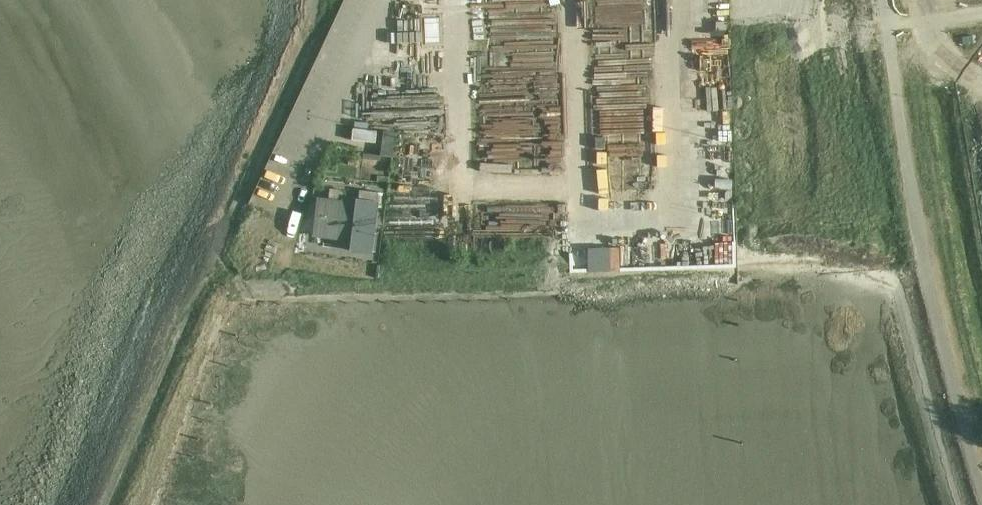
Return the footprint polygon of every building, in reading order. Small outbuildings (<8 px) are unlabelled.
[(365,107),(365,99),(344,98),(344,107),(365,107)] [(369,110),(395,109),(395,98),(369,99),(369,110)] [(383,132),(381,155),(392,157),(395,133),(383,132)] [(350,251),(370,253),(377,202),(357,200),(356,204),(319,200),(314,234),(352,239),(350,251)] [(673,232),(675,255),(685,254),(684,231),(673,232)] [(614,239),(595,239),(595,255),(614,255),(614,239)]
